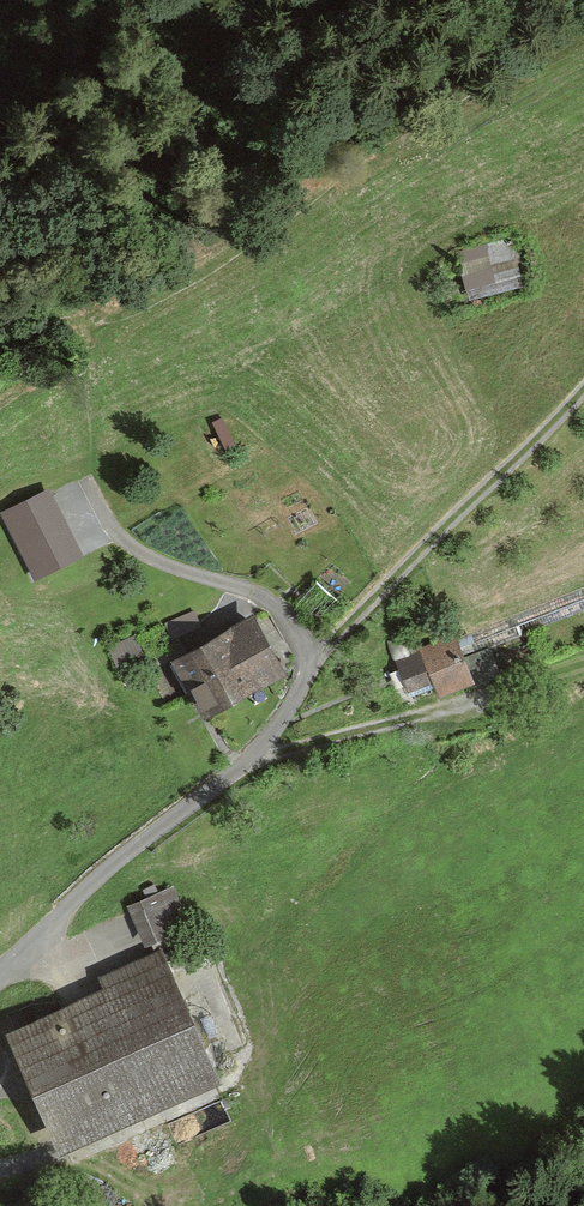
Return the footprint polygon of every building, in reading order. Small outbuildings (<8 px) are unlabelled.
[(522,288),(516,240),(460,247),(466,295),(522,288)] [(2,515),(38,589),(87,565),(52,491),(2,515)] [(258,615),(177,662),(209,717),(290,670),(258,615)] [(440,694),(474,681),(457,637),(400,660),(414,694),(436,684),(440,694)] [(190,927),(171,885),(140,899),(159,941),(190,927)] [(8,1032),(62,1150),(222,1079),(166,953),(102,982),(105,989),(8,1032)]
